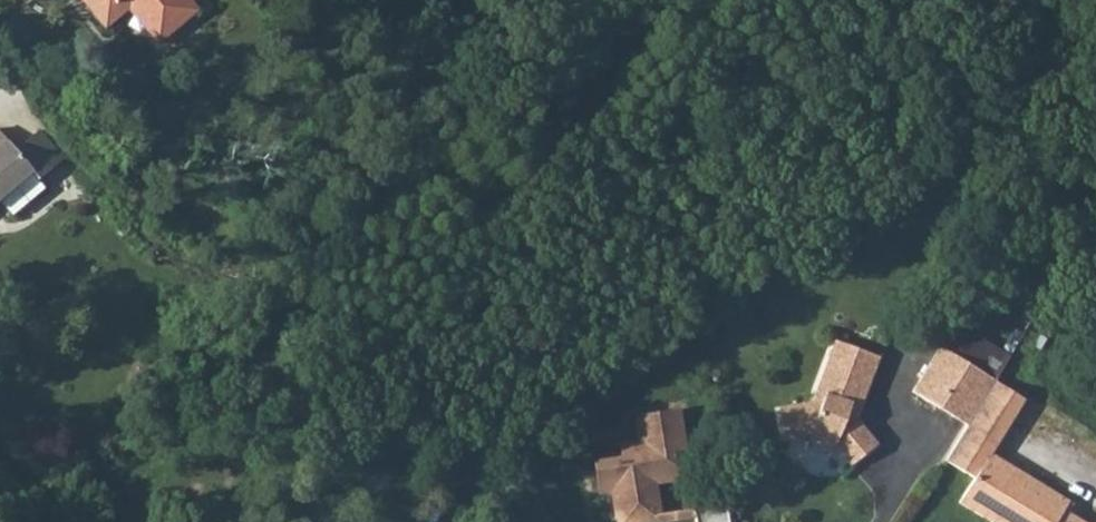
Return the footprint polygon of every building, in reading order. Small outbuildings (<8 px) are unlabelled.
[(141,2),(144,0),(104,0),(105,1),(120,20),(141,2)] [(177,32),(202,12),(192,0),(148,0),(177,32)] [(202,12),(212,4),(209,0),(192,0),(202,12)] [(15,124),(0,137),(0,213),(26,191),(24,190),(47,168),(54,177),(82,154),(57,125),(32,145),(15,124)] [(24,190),(26,191),(34,201),(58,180),(54,177),(47,168),(24,190)] [(976,324),(962,348),(1005,374),(1019,350),(976,324)] [(845,336),(826,386),(835,389),(830,403),(788,404),(794,437),(819,433),(822,440),(838,446),(845,442),(861,461),(887,439),(864,412),(858,410),(861,399),(871,402),(889,352),(845,336)] [(923,386),(977,419),(1005,374),(962,348),(950,340),(923,386)] [(1078,496),(1001,447),(1034,392),(1005,374),(977,419),(956,454),(984,471),(968,496),(1010,521),(1095,521),(1095,520),(1073,505),(1078,496)] [(688,407),(646,415),(650,439),(631,442),(633,456),(605,461),(610,489),(622,487),(626,509),(645,506),(647,521),(649,521),(670,519),(664,482),(675,480),(676,485),(700,481),(688,407)] [(703,500),(707,521),(741,521),(736,494),(703,500)] [(626,509),(628,521),(647,521),(645,506),(626,509)]
